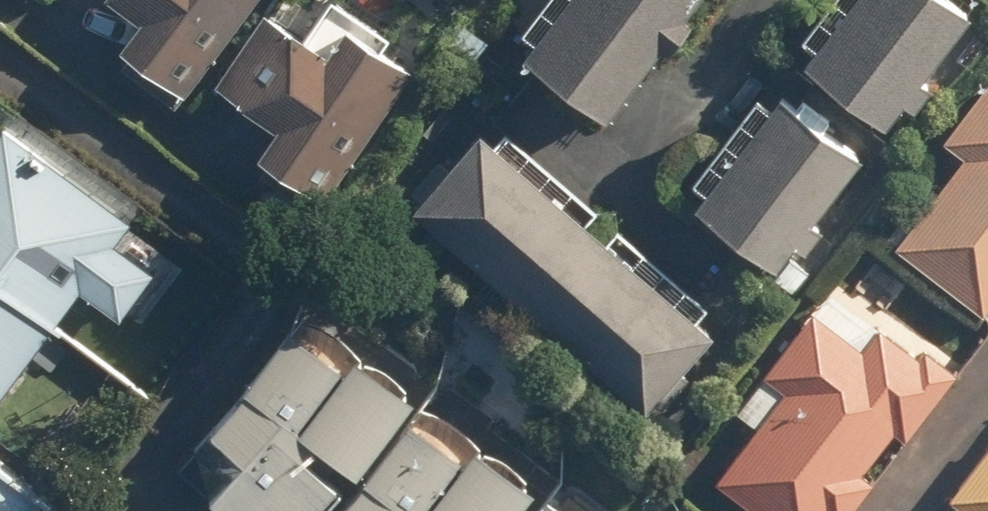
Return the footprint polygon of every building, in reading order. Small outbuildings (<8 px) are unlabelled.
[(184,103),(262,0),(101,0),(100,1),(136,28),(118,53),(184,103)] [(414,71),(384,51),(390,42),(329,0),(311,0),(289,32),(260,12),(209,87),(275,133),(256,161),(321,206),(414,71)] [(682,20),(698,0),(545,0),(517,35),(531,47),(520,61),(600,124),(655,54),(664,61),(690,27),(682,20)] [(798,45),(808,53),(797,67),(883,134),(968,25),(937,0),(833,0),(798,45)] [(898,251),(895,256),(986,321),(987,318),(987,80),(943,144),(964,158),(898,251)] [(697,194),(684,211),(769,278),(859,164),(775,98),(766,110),(754,101),(687,186),(697,194)] [(84,300),(114,324),(149,279),(113,250),(130,228),(1,127),(0,128),(0,408),(84,300)] [(710,338),(696,326),(707,314),(501,135),(491,147),(476,134),(407,213),(642,417),(710,338)] [(730,423),(750,439),(715,483),(749,510),(854,510),(874,486),(862,476),(894,436),(904,445),(961,374),(845,281),(730,423)] [(212,440),(181,475),(209,500),(205,504),(213,510),(328,510),(354,482),(410,409),(294,321),(206,436),(212,440)] [(529,499),(410,409),(354,482),(332,510),(520,510),(529,499)] [(948,501),(960,510),(987,510),(987,451),(948,501)] [(0,462),(0,510),(42,510),(50,499),(0,462)] [(529,499),(520,510),(545,510),(529,499)]
